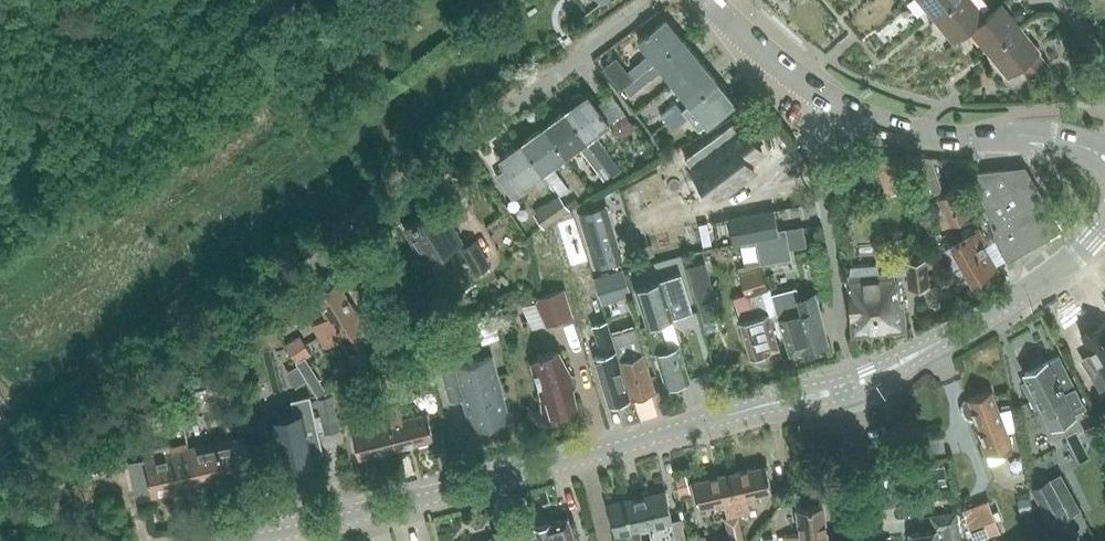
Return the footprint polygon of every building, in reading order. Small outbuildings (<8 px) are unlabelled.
[(935,20),(958,0),(918,0),(935,20)] [(969,30),(985,17),(970,0),(958,0),(935,20),(954,43),(969,30)] [(969,30),(989,54),(1020,28),(1000,5),(985,17),(969,30)] [(656,61),(656,62),(683,40),(666,19),(639,41),(650,54),(627,73),(616,59),(604,68),(621,89),(656,61)] [(475,51),(492,40),(484,28),(468,39),(475,51)] [(1020,28),(989,54),(1009,78),(1021,68),(1030,79),(1048,64),(1038,53),(1040,52),(1020,28)] [(662,70),(673,83),(700,61),(683,40),(656,62),(656,61),(621,89),(624,87),(631,95),(662,70)] [(673,83),(690,104),(717,82),(700,61),(673,83)] [(717,82),(690,104),(682,110),(699,131),(734,103),(717,82)] [(573,105),(566,111),(586,139),(592,148),(599,157),(612,175),(613,176),(622,170),(614,160),(594,133),(608,123),(588,95),(585,97),(583,94),(577,93),(572,97),(571,102),(573,105)] [(675,103),(661,114),(667,122),(682,110),(675,103)] [(566,111),(544,127),(564,155),(578,145),(586,139),(566,111)] [(608,123),(620,140),(638,127),(635,123),(633,124),(624,111),(608,123)] [(705,159),(692,170),(709,190),(721,180),(729,191),(755,170),(742,154),(756,143),(743,128),(737,132),(730,124),(698,151),(705,159)] [(544,127),(522,143),(542,171),(548,180),(558,194),(559,195),(568,189),(559,176),(560,176),(551,164),(564,155),(544,127)] [(586,139),(578,145),(581,149),(604,180),(612,175),(599,157),(592,148),(586,139)] [(507,169),(497,176),(513,197),(523,190),(520,187),(534,177),(541,186),(548,180),(542,171),(522,143),(500,159),(507,169)] [(874,156),(887,194),(912,186),(902,155),(874,156)] [(943,192),(932,163),(913,170),(924,199),(943,192)] [(997,240),(1008,260),(1046,238),(1041,230),(1057,221),(1026,169),(1009,178),(1005,170),(977,174),(997,240)] [(929,203),(943,230),(969,217),(955,190),(929,203)] [(559,195),(558,194),(533,213),(545,228),(570,209),(559,195)] [(575,198),(568,204),(572,209),(579,204),(575,198)] [(405,227),(426,263),(461,243),(440,207),(405,227)] [(605,207),(580,214),(595,264),(620,257),(605,207)] [(774,208),(728,219),(734,243),(740,242),(754,238),(780,233),(779,229),(779,228),(774,208)] [(780,233),(754,238),(758,257),(789,250),(788,248),(806,244),(801,223),(779,228),(779,229),(780,233)] [(964,238),(950,246),(962,266),(954,270),(962,283),(970,278),(972,281),(997,267),(983,244),(986,242),(978,229),(971,234),(969,229),(961,234),(964,238)] [(745,267),(737,270),(739,276),(745,296),(747,295),(754,317),(741,321),(740,321),(751,357),(755,356),(758,358),(765,356),(767,352),(772,350),(771,348),(778,346),(769,315),(762,291),(768,289),(761,269),(760,262),(758,257),(754,238),(740,242),(745,267)] [(463,248),(478,273),(489,266),(474,242),(463,248)] [(848,275),(848,280),(852,337),(906,332),(901,277),(908,277),(909,291),(929,289),(926,262),(919,263),(919,257),(906,259),(906,264),(884,266),(882,276),(880,277),(879,272),(876,265),(850,267),(849,275),(848,275)] [(687,267),(704,323),(719,319),(715,307),(719,305),(706,261),(687,267)] [(593,279),(602,305),(632,295),(623,269),(593,279)] [(635,289),(646,325),(641,327),(651,359),(657,357),(666,386),(689,379),(678,344),(669,347),(661,322),(675,317),(676,318),(693,312),(681,274),(661,280),(661,281),(635,289)] [(313,326),(320,337),(357,315),(337,282),(315,296),(328,317),(313,326)] [(796,288),(773,294),(779,317),(790,354),(828,344),(814,293),(799,297),(796,288)] [(536,303),(546,324),(572,315),(564,290),(538,298),(536,303)] [(357,315),(320,337),(327,349),(342,340),(355,361),(371,351),(377,348),(357,315)] [(1081,335),(1093,355),(1085,359),(1101,385),(1104,383),(1104,322),(1104,321),(1091,328),(1081,335)] [(593,327),(602,355),(594,357),(608,403),(630,397),(607,322),(593,327)] [(612,332),(618,352),(631,396),(654,389),(642,352),(644,351),(642,345),(641,345),(634,326),(612,332)] [(286,346),(291,354),(306,345),(300,336),(286,346)] [(306,345),(291,354),(296,363),(300,361),(311,354),(306,345)] [(371,351),(355,361),(362,372),(377,362),(371,351)] [(543,414),(548,422),(559,414),(559,411),(576,406),(569,373),(559,351),(539,356),(531,364),(540,393),(543,414)] [(1022,383),(1035,408),(1039,406),(1051,429),(1076,416),(1075,414),(1086,408),(1059,356),(1025,373),(1028,380),(1022,383)] [(464,396),(473,429),(508,419),(490,357),(458,366),(457,363),(441,367),(450,399),(464,396)] [(389,370),(404,388),(416,378),(402,360),(389,370)] [(208,371),(214,388),(230,383),(225,365),(208,371)] [(390,380),(387,365),(367,368),(371,384),(390,380)] [(202,369),(188,373),(192,384),(206,380),(202,369)] [(322,380),(311,387),(318,398),(329,391),(322,380)] [(396,448),(386,407),(399,403),(398,401),(396,402),(394,397),(384,399),(382,391),(375,392),(377,400),(373,401),(375,407),(373,408),(377,427),(352,433),(359,458),(396,448)] [(973,418),(976,417),(985,441),(980,443),(989,466),(1006,460),(1005,456),(1013,453),(1010,447),(1013,446),(1008,432),(1017,430),(1013,408),(999,411),(991,391),(969,399),(969,400),(967,401),(964,405),(963,410),(965,414),(969,417),(973,418)] [(315,414),(310,396),(290,402),(294,417),(270,423),(280,466),(313,459),(312,454),(323,451),(319,433),(315,414)] [(316,400),(322,424),(338,420),(332,396),(316,400)] [(403,420),(399,403),(386,407),(396,448),(434,438),(428,414),(403,420)] [(158,406),(143,410),(147,424),(162,420),(158,406)] [(12,448),(0,431),(0,456),(12,448)] [(243,435),(193,447),(202,486),(253,474),(243,435)] [(116,442),(100,445),(105,469),(121,467),(116,442)] [(202,486),(193,447),(189,448),(188,444),(170,448),(170,444),(150,448),(152,455),(143,458),(152,498),(202,486)] [(917,469),(920,486),(946,482),(943,465),(917,469)] [(766,466),(729,474),(739,515),(750,512),(747,496),(771,490),(766,466)] [(1049,479),(1033,488),(1054,528),(1070,517),(1081,510),(1061,473),(1049,480),(1049,479)] [(739,515),(729,474),(693,482),(698,506),(723,501),(727,517),(739,515)] [(683,475),(675,477),(679,495),(688,493),(683,475)] [(645,495),(652,525),(649,525),(649,526),(652,540),(676,540),(686,537),(681,521),(676,522),(672,521),(665,491),(645,495)] [(637,497),(608,504),(615,534),(644,527),(649,526),(649,525),(652,525),(645,495),(637,497)] [(1030,497),(1021,499),(1024,511),(1032,509),(1030,497)] [(974,540),(977,540),(1000,532),(996,521),(1001,519),(998,511),(993,513),(988,500),(963,510),(974,540)] [(784,540),(827,540),(823,506),(798,509),(801,534),(783,537),(784,540)] [(959,527),(958,527),(956,513),(931,516),(933,531),(909,534),(910,540),(961,540),(959,527)] [(539,540),(576,540),(569,517),(534,528),(539,540)] [(739,517),(724,520),(727,537),(719,538),(720,540),(744,540),(741,526),(739,517)]
